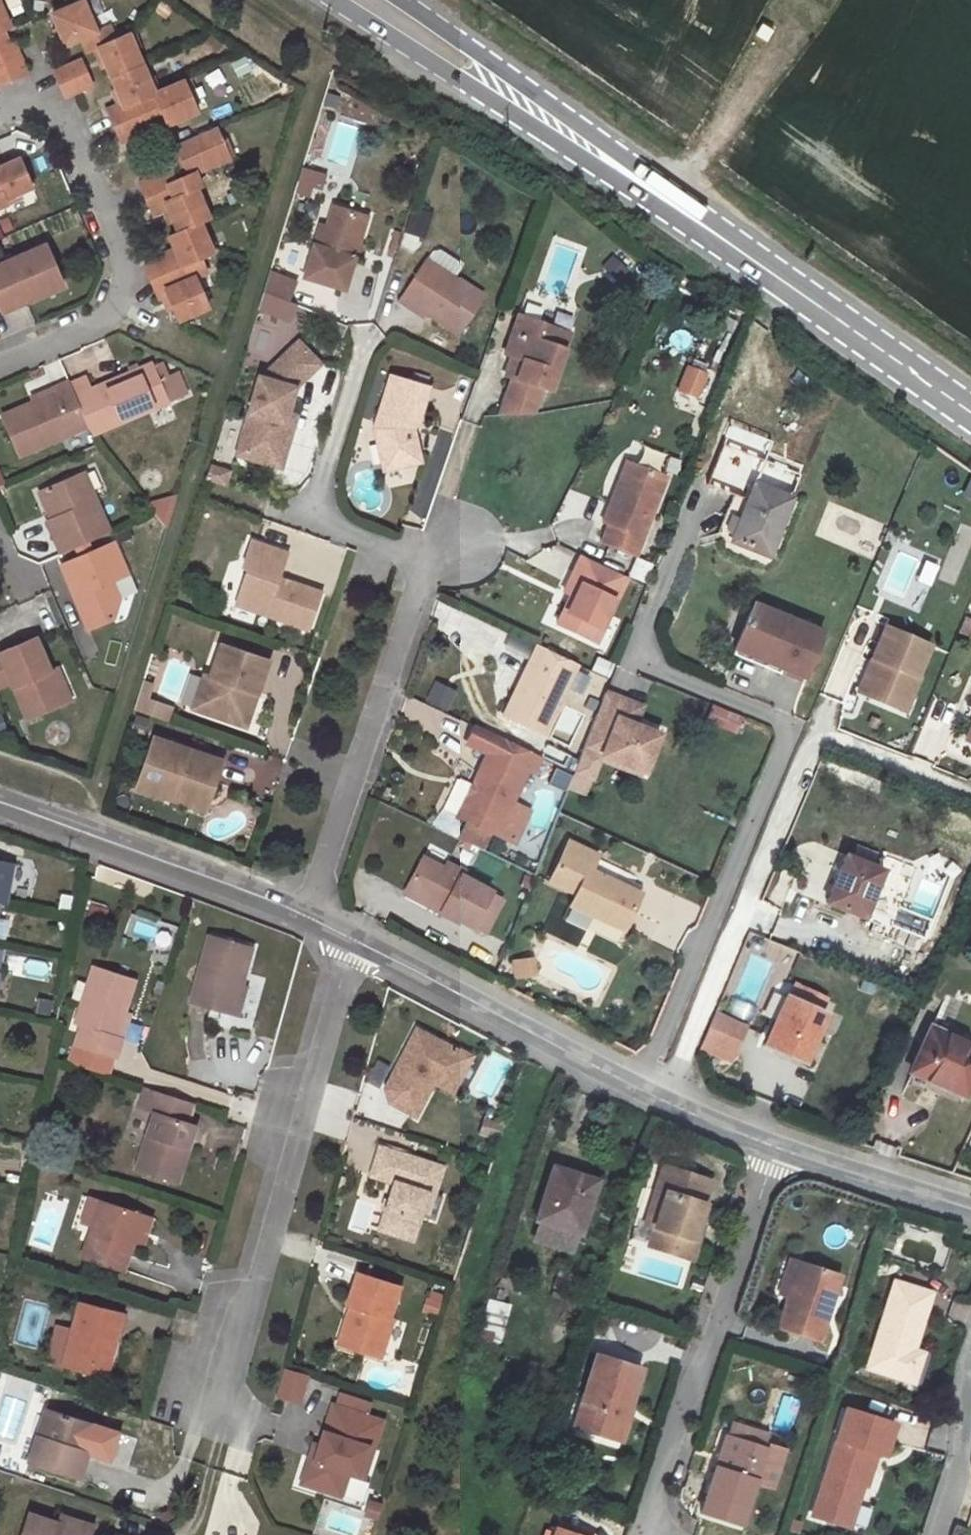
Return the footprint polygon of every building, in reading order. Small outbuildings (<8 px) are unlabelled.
[(12,11),(7,0),(0,0),(0,15),(12,11)] [(151,51),(138,18),(127,20),(118,2),(107,5),(105,0),(69,0),(77,20),(88,14),(96,34),(106,31),(119,65),(151,51)] [(33,61),(18,27),(6,33),(0,21),(0,75),(33,61)] [(85,40),(53,52),(70,86),(79,84),(101,74),(85,40)] [(162,77),(151,51),(119,65),(128,84),(109,92),(124,129),(159,115),(155,106),(168,100),(172,107),(204,96),(190,64),(162,77)] [(176,199),(187,222),(209,212),(218,208),(204,181),(212,174),(205,161),(242,147),(227,115),(185,133),(200,160),(187,164),(184,155),(149,170),(166,204),(176,199)] [(12,199),(11,190),(33,181),(23,156),(5,164),(0,152),(0,204),(12,199)] [(298,158),(294,173),(304,176),(321,165),(298,158)] [(294,173),(290,184),(301,187),(304,176),(294,173)] [(358,204),(327,194),(320,218),(311,217),(297,268),(337,279),(358,204)] [(220,245),(209,212),(187,222),(175,227),(183,242),(174,249),(171,243),(149,255),(162,282),(167,281),(180,310),(216,294),(204,264),(213,260),(209,249),(220,245)] [(0,291),(5,299),(27,288),(29,296),(68,278),(51,237),(0,261),(0,291)] [(423,249),(448,268),(454,260),(453,253),(436,240),(429,241),(423,249)] [(423,249),(422,248),(394,289),(405,297),(409,291),(451,322),(474,287),(448,268),(423,249)] [(288,290),(296,272),(268,260),(262,279),(288,290)] [(288,290),(262,279),(257,296),(275,304),(280,293),(286,296),(288,290)] [(280,293),(275,304),(286,308),(293,292),(288,290),(286,296),(280,293)] [(276,320),(252,312),(245,337),(269,344),(276,320)] [(532,340),(535,324),(513,315),(499,355),(505,357),(518,362),(511,380),(504,378),(492,412),(521,410),(532,408),(538,389),(544,391),(560,350),(532,340)] [(566,336),(535,324),(532,340),(560,350),(566,336)] [(234,447),(280,458),(292,408),(283,404),(290,384),(312,359),(291,339),(265,367),(264,376),(254,373),(234,447)] [(95,379),(79,385),(92,414),(96,424),(173,392),(159,352),(95,379)] [(518,362),(505,357),(498,374),(504,378),(511,380),(518,362)] [(683,363),(674,387),(692,394),(702,371),(683,363)] [(95,379),(89,365),(73,372),(79,385),(95,379)] [(429,378),(390,366),(374,422),(386,463),(422,455),(414,426),(429,378)] [(92,414),(79,385),(73,372),(71,367),(48,378),(50,383),(4,401),(22,446),(92,414)] [(8,474),(0,456),(0,478),(8,474)] [(661,475),(621,459),(597,520),(602,522),(595,540),(630,554),(661,475)] [(208,460),(205,471),(224,478),(228,467),(208,460)] [(42,486),(65,544),(111,523),(86,468),(42,486)] [(760,563),(784,502),(743,484),(735,504),(726,526),(718,548),(760,563)] [(726,526),(735,504),(715,497),(707,518),(726,526)] [(795,505),(784,502),(760,563),(755,576),(766,578),(795,505)] [(128,560),(116,533),(68,556),(90,618),(121,605),(127,589),(113,567),(128,560)] [(255,546),(257,542),(251,541),(240,572),(246,573),(255,546)] [(287,553),(257,542),(255,546),(246,573),(235,605),(308,632),(319,596),(277,581),(287,553)] [(589,641),(619,575),(574,552),(567,570),(571,574),(551,619),(589,641)] [(635,558),(630,578),(647,582),(652,562),(635,558)] [(744,594),(734,625),(766,638),(763,649),(799,666),(818,624),(744,594)] [(759,658),(763,649),(766,638),(734,625),(728,645),(759,658)] [(927,644),(881,625),(855,691),(905,710),(915,683),(910,681),(927,644)] [(0,647),(0,677),(0,678),(15,674),(31,708),(70,694),(41,629),(0,647)] [(536,729),(571,662),(529,641),(495,709),(536,729)] [(195,693),(207,697),(202,712),(236,725),(244,705),(250,707),(267,662),(219,644),(207,677),(202,675),(195,693)] [(596,658),(591,671),(609,677),(614,663),(596,658)] [(587,693),(588,675),(574,674),(573,693),(587,693)] [(151,682),(141,679),(133,707),(166,720),(170,707),(146,698),(151,682)] [(432,681),(424,703),(447,711),(455,689),(432,681)] [(202,712),(207,697),(195,693),(190,708),(202,712)] [(611,713),(591,705),(560,785),(578,792),(588,769),(631,786),(646,748),(621,738),(603,732),(611,713)] [(621,738),(628,720),(611,713),(603,732),(621,738)] [(530,763),(534,754),(491,733),(469,722),(460,740),(479,749),(448,810),(506,838),(522,806),(505,797),(523,762),(530,763)] [(752,753),(758,737),(727,725),(721,741),(752,753)] [(170,799),(188,749),(157,738),(139,788),(170,799)] [(225,762),(188,749),(170,799),(207,812),(225,762)] [(585,861),(556,848),(538,890),(565,901),(561,911),(617,935),(629,897),(580,878),(585,861)] [(400,889),(463,924),(481,888),(452,872),(456,867),(438,854),(434,862),(418,852),(400,889)] [(879,874),(841,856),(820,904),(857,923),(879,874)] [(2,949),(11,914),(16,914),(26,870),(0,864),(0,949),(2,949)] [(96,867),(93,880),(118,884),(120,871),(96,867)] [(493,895),(481,888),(463,924),(476,931),(493,895)] [(87,903),(84,916),(104,922),(108,910),(87,903)] [(128,914),(123,937),(154,944),(150,961),(166,964),(175,925),(128,914)] [(257,960),(217,947),(197,1011),(245,1026),(251,1002),(245,1001),(257,960)] [(764,979),(772,963),(757,955),(749,971),(764,979)] [(513,979),(538,977),(537,957),(512,958),(513,979)] [(24,961),(22,974),(44,977),(46,963),(24,961)] [(145,985),(100,970),(82,1021),(88,1025),(83,1042),(126,1058),(134,1040),(127,1036),(145,985)] [(778,1003),(759,1057),(793,1070),(814,1017),(811,1013),(817,1004),(787,993),(784,1005),(778,1003)] [(706,1015),(694,1044),(724,1056),(734,1027),(706,1015)] [(924,1027),(904,1074),(960,1098),(970,1069),(970,1048),(924,1027)] [(471,1058),(420,1031),(387,1095),(392,1106),(418,1118),(436,1084),(454,1094),(471,1058)] [(83,1042),(75,1063),(119,1078),(126,1058),(83,1042)] [(472,1087),(494,1098),(512,1061),(491,1050),(472,1087)] [(144,1112),(153,1089),(141,1085),(134,1108),(144,1112)] [(196,1104),(153,1089),(144,1112),(155,1116),(146,1142),(137,1167),(179,1182),(193,1129),(188,1127),(196,1104)] [(155,1116),(144,1112),(137,1139),(146,1142),(155,1116)] [(496,1140),(501,1123),(483,1118),(478,1134),(496,1140)] [(445,1170),(384,1149),(376,1180),(399,1188),(389,1233),(418,1240),(425,1213),(432,1215),(445,1170)] [(654,1180),(647,1206),(659,1209),(648,1242),(645,1258),(680,1269),(701,1195),(654,1180)] [(540,1242),(575,1251),(578,1252),(596,1197),(551,1182),(535,1241),(540,1242)] [(148,1215),(107,1199),(91,1256),(133,1269),(148,1215)] [(659,1209),(647,1206),(638,1240),(648,1242),(659,1209)] [(570,1270),(575,1251),(540,1242),(535,1260),(570,1270)] [(405,1284),(362,1272),(353,1304),(356,1305),(345,1342),(388,1355),(399,1317),(396,1316),(405,1284)] [(772,1305),(782,1307),(792,1276),(783,1273),(772,1305)] [(792,1276),(782,1307),(770,1344),(811,1356),(831,1287),(792,1276)] [(928,1305),(891,1294),(865,1380),(902,1391),(928,1305)] [(91,1299),(81,1331),(72,1360),(107,1371),(109,1367),(116,1348),(123,1349),(128,1332),(134,1313),(91,1299)] [(72,1360),(81,1331),(65,1325),(54,1362),(70,1367),(72,1360)] [(135,1336),(128,1332),(123,1349),(116,1348),(109,1367),(123,1372),(135,1336)] [(302,1405),(308,1376),(281,1370),(274,1399),(302,1405)] [(593,1372),(576,1426),(591,1431),(586,1451),(621,1459),(629,1438),(623,1437),(615,1436),(619,1424),(626,1426),(638,1385),(593,1372)] [(16,1444),(30,1382),(7,1376),(0,1405),(0,1440),(16,1444)] [(393,1415),(345,1400),(334,1445),(326,1443),(317,1478),(353,1489),(359,1466),(377,1472),(393,1415)] [(134,1429),(62,1406),(45,1459),(95,1475),(102,1451),(125,1458),(134,1429)] [(895,1436),(846,1420),(826,1484),(862,1495),(872,1463),(885,1466),(895,1436)] [(623,1437),(626,1426),(619,1424),(615,1436),(623,1437)] [(591,1431),(576,1426),(569,1448),(586,1451),(591,1431)] [(719,1484),(731,1449),(720,1446),(709,1482),(719,1484)] [(731,1449),(719,1484),(710,1510),(749,1522),(765,1460),(731,1449)] [(377,1520),(379,1503),(364,1501),(362,1518),(377,1520)] [(43,1513),(36,1534),(103,1534),(107,1522),(75,1512),(72,1522),(43,1513)]
